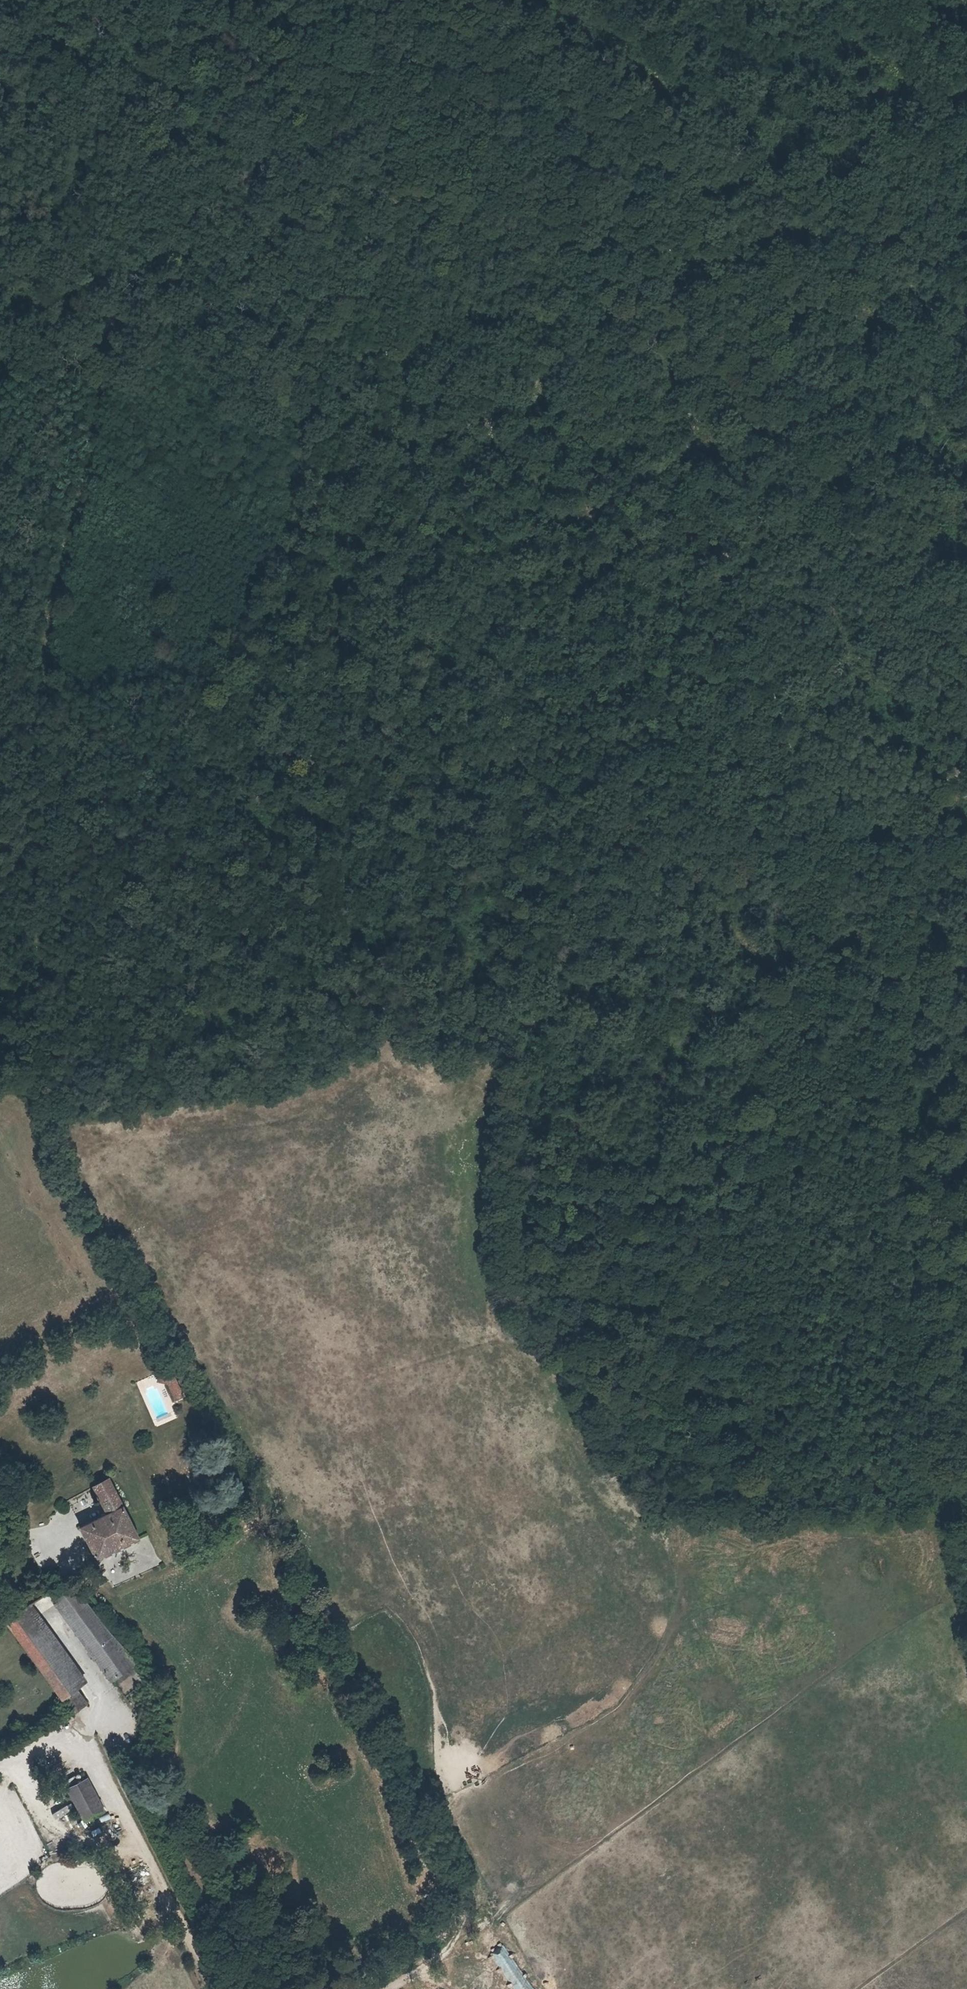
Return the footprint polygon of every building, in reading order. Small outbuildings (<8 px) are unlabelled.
[(161,1385),(170,1387),(172,1388),(174,1379),(163,1377),(161,1385)] [(172,1388),(170,1387),(176,1403),(184,1399),(174,1379),(172,1388)] [(106,1516),(79,1533),(95,1564),(137,1539),(106,1479),(92,1486),(106,1516)] [(107,1682),(112,1679),(116,1687),(126,1681),(134,1694),(141,1690),(78,1594),(58,1606),(107,1682)] [(87,1712),(76,1697),(36,1635),(45,1628),(34,1612),(8,1629),(71,1723),(87,1712)] [(86,1690),(45,1628),(36,1635),(76,1697),(86,1690)] [(104,1818),(87,1787),(69,1797),(87,1828),(104,1818)] [(516,1988),(534,1988),(516,1957),(515,1958),(505,1942),(491,1950),(500,1965),(501,1964),(516,1988)]
